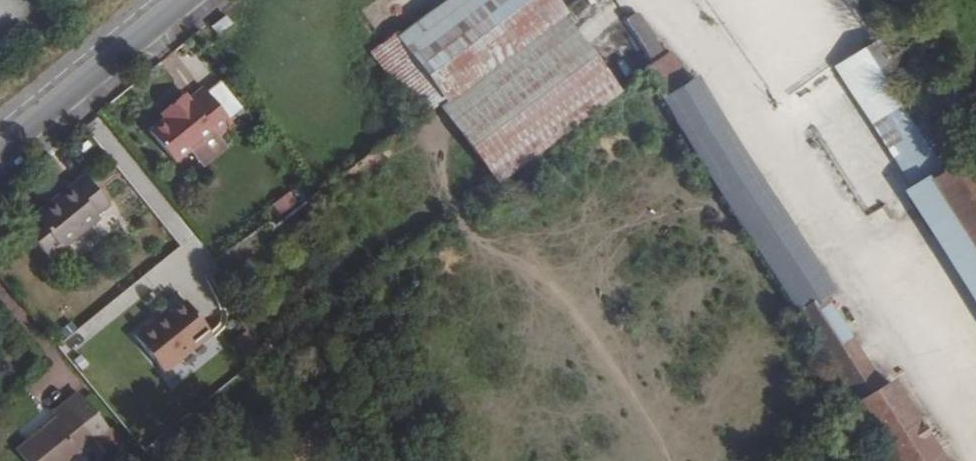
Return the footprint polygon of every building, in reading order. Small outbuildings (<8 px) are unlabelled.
[(448,96),(451,99),(567,10),(564,7),(559,0),(472,0),(411,48),(448,96)] [(667,55),(630,0),(622,0),(615,5),(654,63),(667,55)] [(448,96),(443,101),(494,165),(618,70),(567,3),(564,7),(567,10),(451,99),(448,96)] [(874,95),(903,77),(879,40),(850,58),(874,95)] [(654,63),(647,70),(666,101),(693,81),(672,51),(667,55),(654,63)] [(933,57),(903,77),(945,142),(975,122),(933,57)] [(213,90),(234,115),(250,103),(230,77),(213,90)] [(953,154),(903,77),(874,95),(929,179),(957,161),(953,154)] [(666,101),(775,272),(809,248),(698,78),(693,81),(666,101)] [(239,121),(234,115),(213,90),(209,84),(194,96),(189,90),(175,101),(179,107),(172,114),(156,127),(179,157),(193,146),(207,164),(233,143),(225,132),(239,121)] [(166,108),(172,114),(179,107),(175,101),(166,108)] [(953,154),(957,161),(971,152),(967,145),(953,154)] [(957,161),(929,179),(906,194),(894,202),(905,219),(975,174),(975,159),(971,152),(957,161)] [(39,220),(58,243),(63,249),(99,219),(96,213),(110,203),(85,173),(35,213),(39,220)] [(917,212),(975,308),(975,174),(917,212)] [(281,216),(298,203),(290,192),(273,205),(281,216)] [(884,206),(867,215),(876,230),(893,221),(884,206)] [(45,254),(58,243),(39,220),(26,230),(45,254)] [(892,379),(885,384),(828,297),(836,291),(809,248),(775,272),(895,460),(944,460),(892,379)] [(164,322),(157,314),(139,330),(168,367),(216,328),(189,294),(173,306),(177,311),(164,322)] [(171,304),(157,314),(164,322),(177,311),(173,306),(171,304)] [(87,324),(59,344),(67,354),(95,334),(87,324)] [(69,405),(82,394),(76,387),(63,397),(69,405)] [(82,394),(69,405),(63,397),(50,407),(55,413),(15,444),(28,460),(62,460),(107,425),(82,394)] [(851,432),(827,446),(834,456),(828,460),(870,460),(851,432)] [(111,459),(101,444),(73,460),(108,460),(111,459)]
